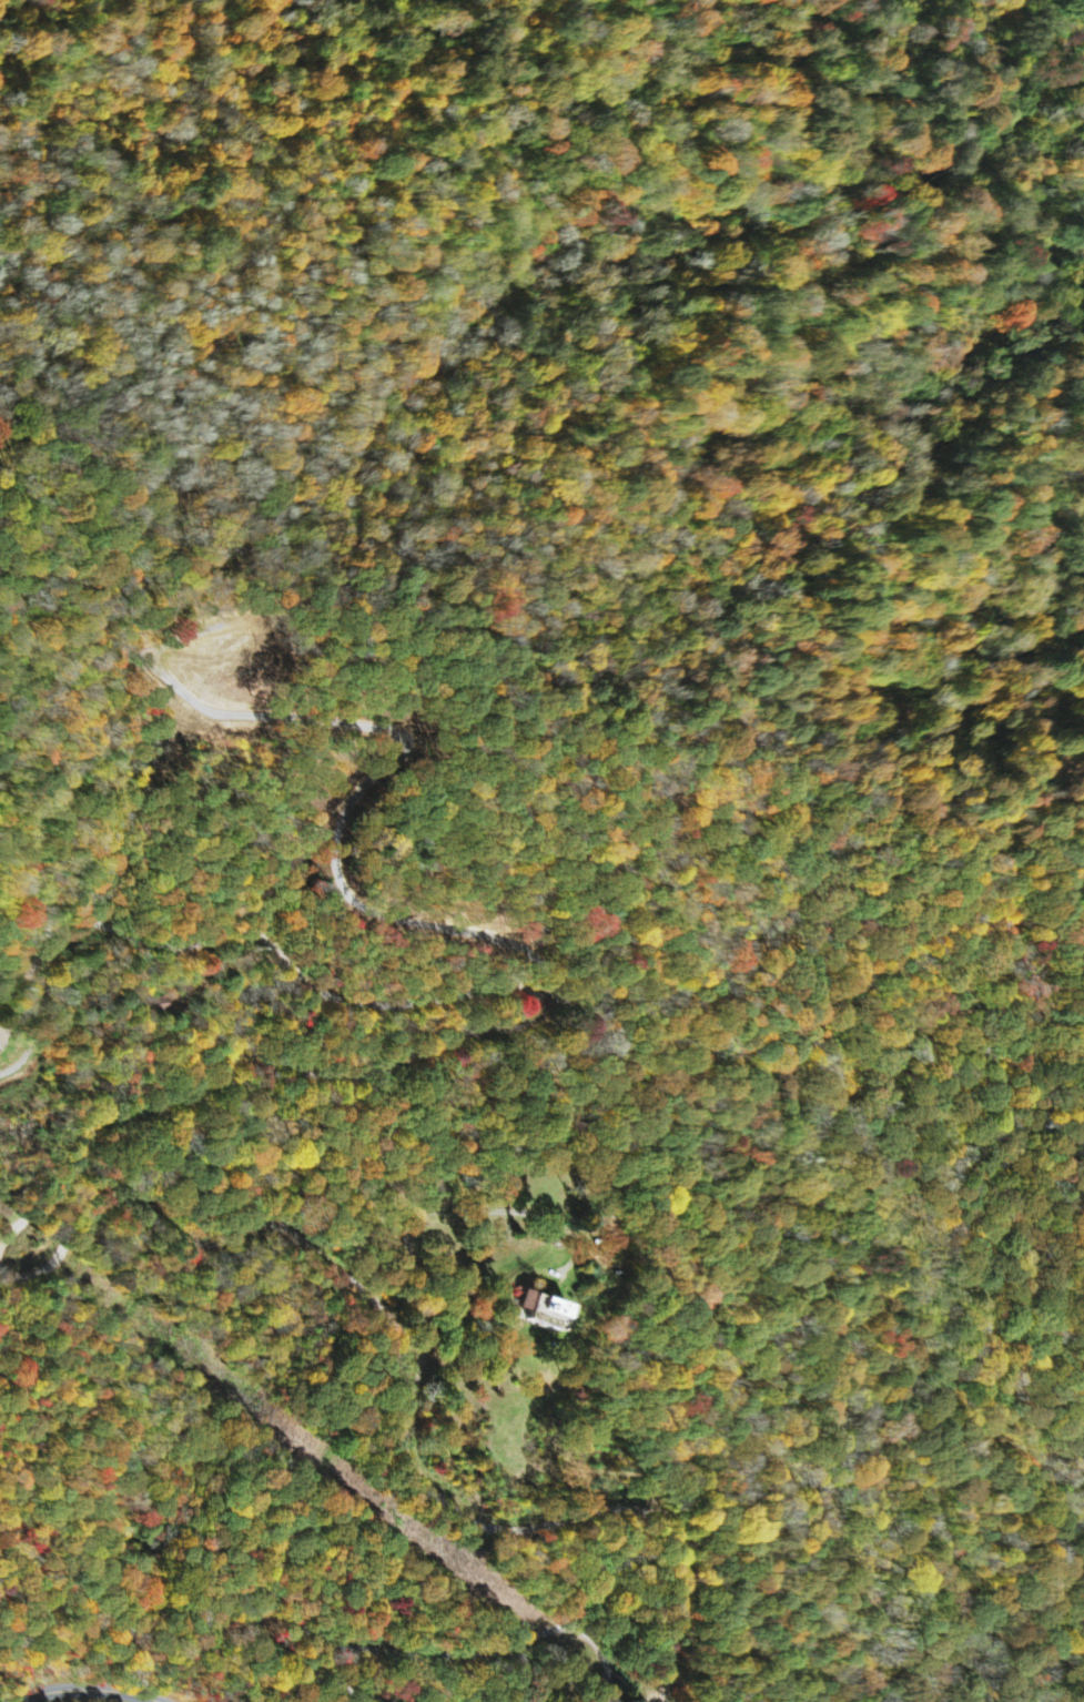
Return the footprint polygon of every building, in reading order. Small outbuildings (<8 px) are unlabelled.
[(566,1307),(528,1294),(518,1320),(556,1333),(566,1307)]
